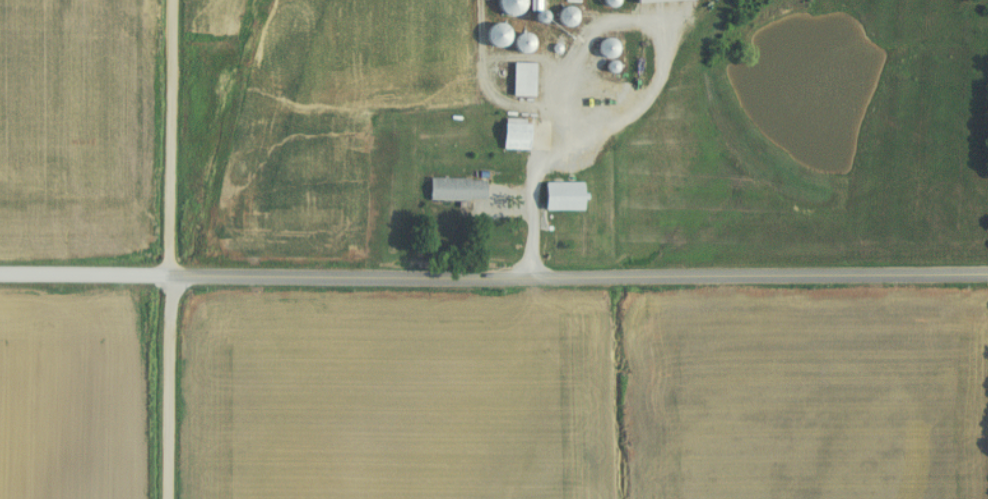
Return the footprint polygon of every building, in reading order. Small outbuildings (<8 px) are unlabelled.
[(502,18),(519,6),(514,0),(492,0),(490,2),(502,18)] [(554,27),(571,25),(569,8),(552,10),(554,27)] [(494,25),(483,30),(490,45),(500,40),(494,25)] [(509,42),(523,51),(530,40),(516,31),(509,42)] [(608,40),(592,41),(593,59),(609,59),(608,40)] [(507,98),(528,98),(528,64),(507,64),(507,98)] [(524,150),(524,122),(497,122),(497,150),(524,150)] [(481,200),(481,179),(423,179),(423,200),(481,200)] [(576,210),(576,181),(537,181),(537,210),(576,210)]
